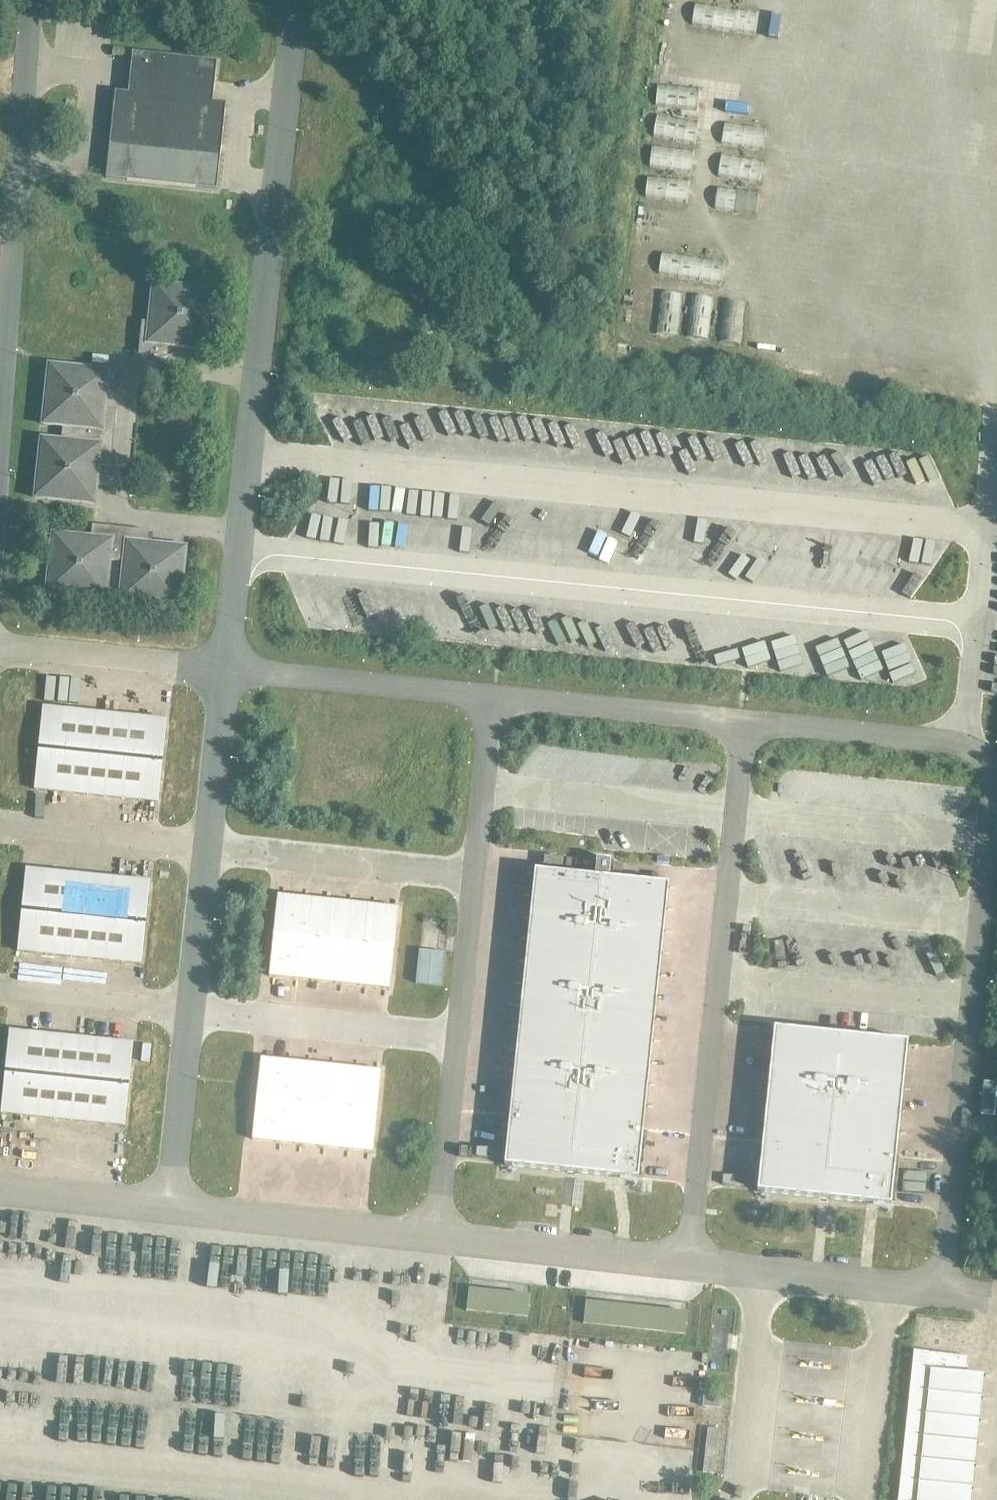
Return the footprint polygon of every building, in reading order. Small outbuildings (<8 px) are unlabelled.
[(106,178),(217,190),(226,103),(213,102),(217,61),(132,52),(128,93),(115,91),(106,178)] [(213,290),(203,289),(153,284),(149,322),(142,321),(139,344),(149,356),(167,358),(168,346),(207,350),(213,290)] [(109,433),(114,428),(116,411),(104,409),(108,371),(48,364),(42,425),(62,427),(61,440),(41,438),(34,498),(94,504),(99,466),(110,467),(112,450),(108,444),(109,434),(109,433)] [(119,601),(170,606),(180,607),(186,547),(147,543),(148,531),(131,529),(125,534),(124,534),(114,533),(109,527),(92,525),(91,537),(52,533),(46,593),(106,599),(110,561),(124,562),(119,601)] [(35,790),(157,803),(166,720),(44,707),(35,790)] [(638,1177),(643,1129),(668,884),(608,878),(610,860),(597,859),(595,877),(535,871),(504,1165),(638,1179),(638,1177)] [(19,952),(140,964),(149,881),(27,869),(19,952)] [(269,976),(390,989),(398,908),(278,895),(269,976)] [(446,953),(445,953),(419,950),(416,984),(442,986),(446,953)] [(757,1191),(828,1199),(891,1205),(908,1042),(774,1028),(757,1191)] [(11,1030),(2,1114),(124,1126),(132,1043),(11,1030)] [(252,1139),(373,1152),(381,1071),(261,1058),(252,1139)] [(571,1205),(575,1205),(582,1206),(584,1182),(574,1181),(571,1205)] [(530,1296),(469,1289),(467,1310),(528,1317),(530,1296)] [(688,1313),(585,1302),(583,1323),(685,1334),(688,1313)] [(703,1473),(715,1474),(719,1430),(707,1429),(703,1473)]
